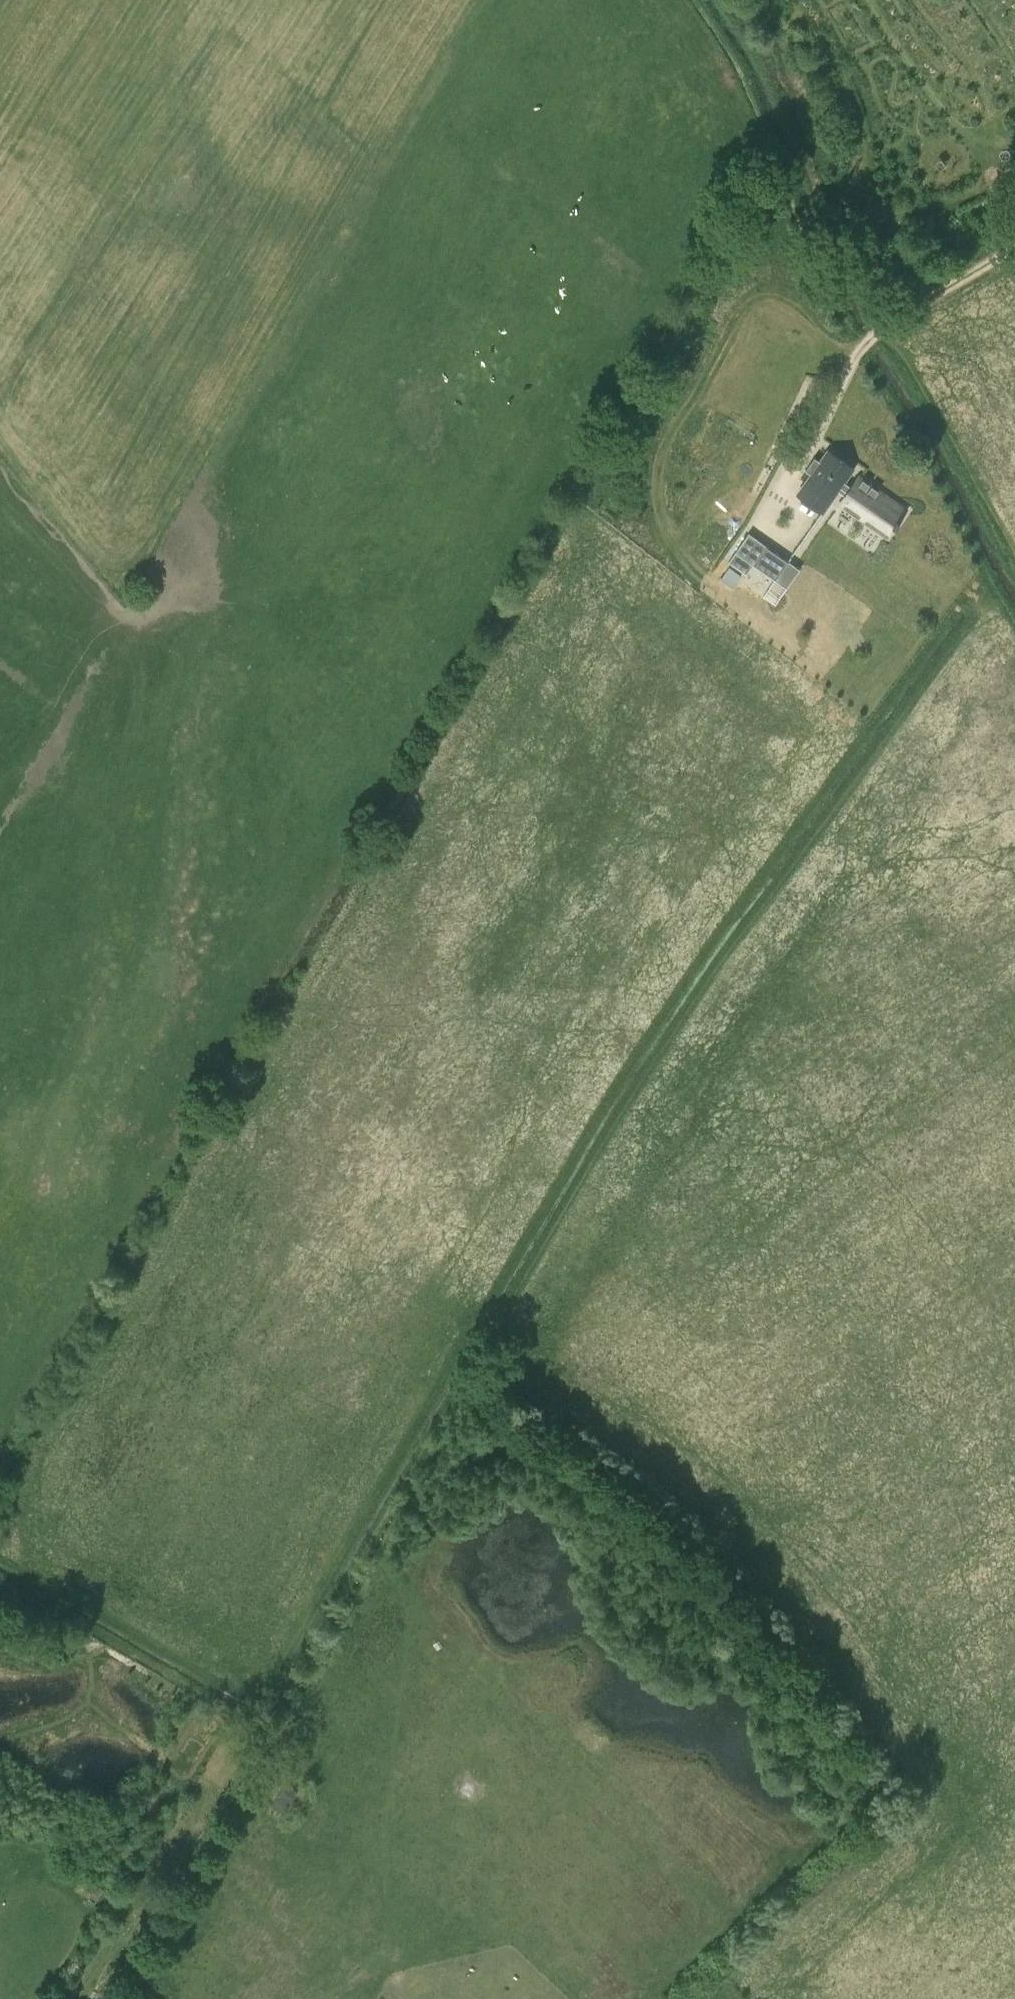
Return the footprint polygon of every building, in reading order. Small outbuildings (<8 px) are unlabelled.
[(805,469),(811,473),(803,484),(829,502),(838,490),(846,495),(840,504),(886,536),(894,525),(895,527),(898,523),(896,521),(904,510),(859,478),(852,487),(844,481),(853,468),(827,450),(820,460),(814,456),(805,469)] [(788,561),(766,546),(754,563),(775,578),(788,561)] [(729,561),(745,573),(752,564),(735,552),(729,561)] [(298,1791),(285,1783),(271,1805),(284,1813),(298,1791)]
